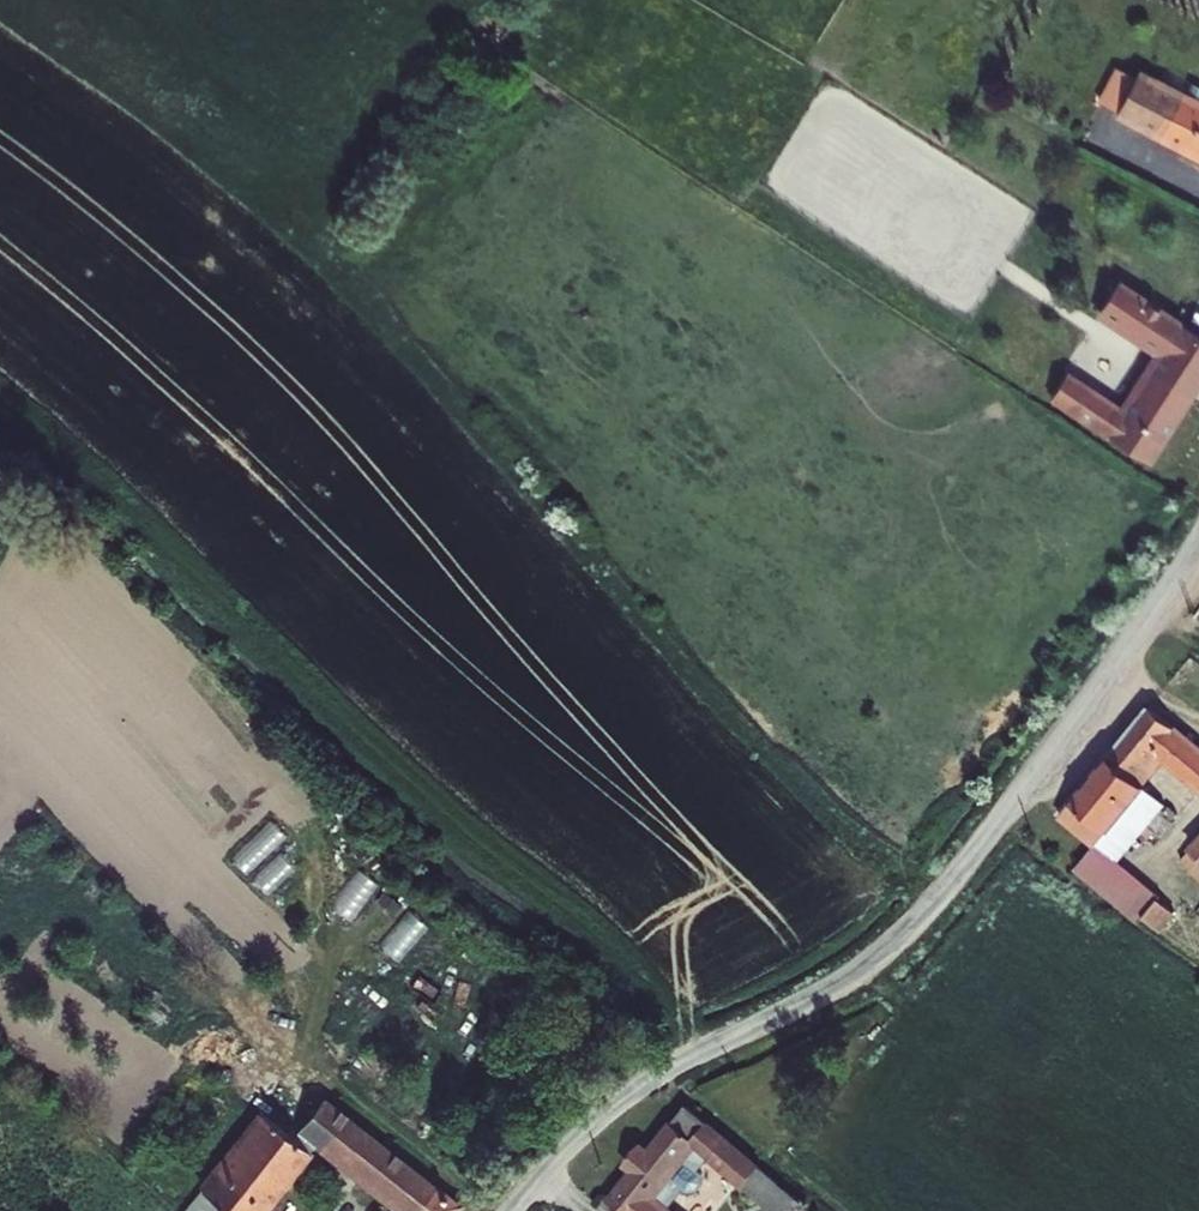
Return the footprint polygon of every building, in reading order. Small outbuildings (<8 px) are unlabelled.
[(1158,131),(1179,94),(1152,76),(1149,83),(1132,73),(1115,104),(1158,131)] [(1179,94),(1158,131),(1198,157),(1198,106),(1179,94)] [(1133,291),(1115,319),(1171,359),(1134,417),(1082,383),(1064,410),(1162,475),(1198,414),(1198,338),(1133,291)] [(1082,883),(1169,946),(1188,922),(1126,871),(1168,815),(1137,792),(1158,768),(1198,801),(1198,747),(1153,712),(1068,826),(1103,856),(1082,883)] [(349,922),(376,882),(336,856),(319,881),(334,891),(325,906),(349,922)] [(320,1106),(293,1140),(260,1118),(202,1194),(225,1210),(272,1210),(311,1159),(379,1210),(458,1210),(320,1106)] [(611,1210),(643,1210),(648,1205),(655,1197),(672,1209),(705,1167),(690,1154),(664,1134),(646,1154),(637,1145),(613,1173),(622,1182),(604,1205),(611,1210)] [(690,1154),(705,1167),(758,1210),(772,1191),(706,1134),(690,1154)] [(772,1191),(758,1210),(798,1210),(772,1191)]
